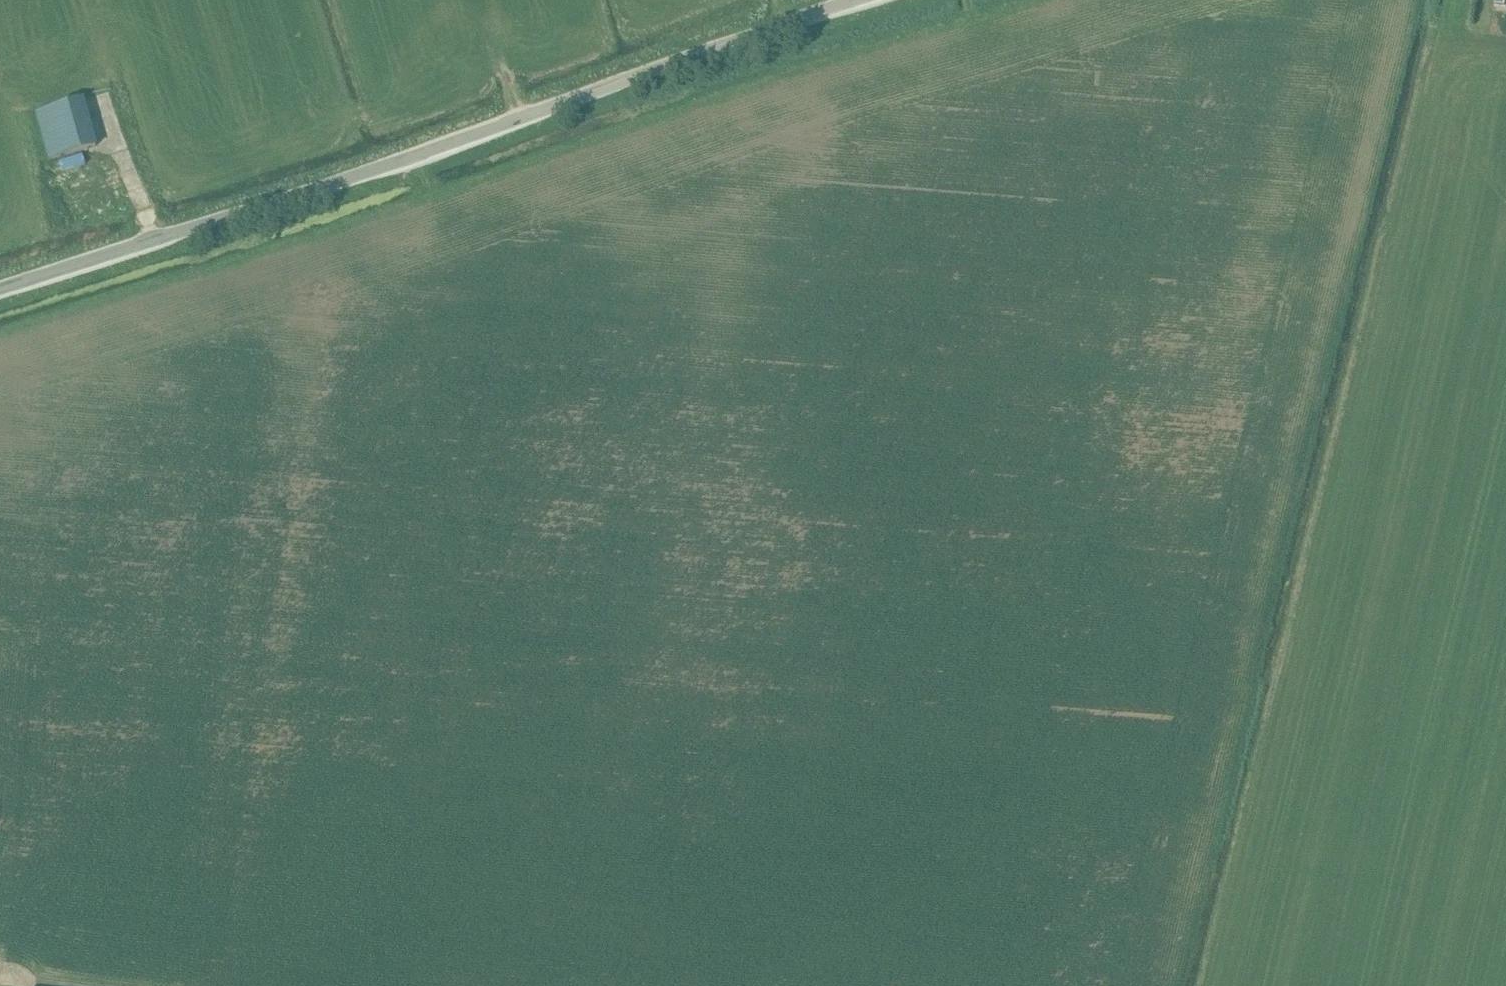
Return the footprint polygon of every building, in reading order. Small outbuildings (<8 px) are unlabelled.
[(1497,13),(1505,15),(1505,0),(1499,0),(1497,13)] [(82,98),(34,112),(48,160),(96,147),(82,98)]
